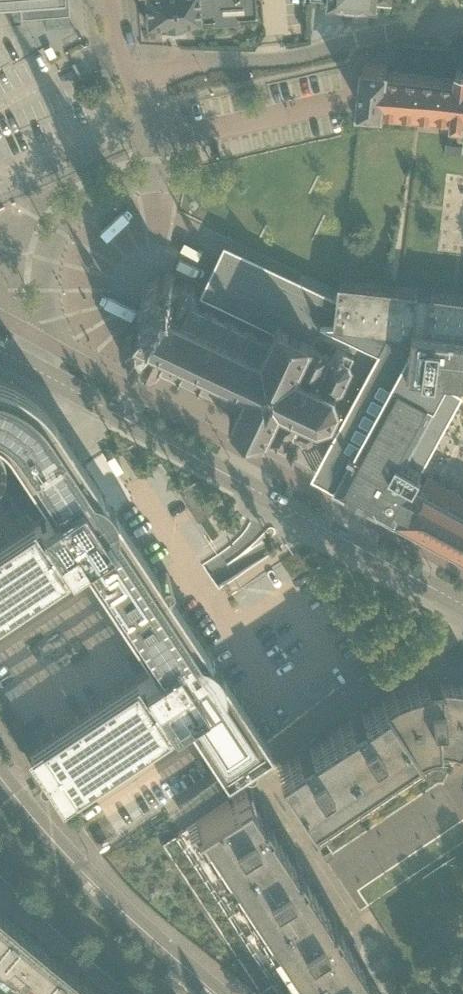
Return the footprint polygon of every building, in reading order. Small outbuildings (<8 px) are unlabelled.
[(20,16),(67,12),(66,0),(19,0),(20,16)] [(146,24),(165,22),(165,25),(180,24),(180,21),(255,16),(254,0),(145,0),(146,24)] [(457,64),(455,79),(387,71),(388,65),(364,62),(363,75),(359,75),(359,78),(362,78),(361,91),(358,90),(357,93),(360,94),(359,107),(383,109),(383,107),(420,111),(453,115),(453,120),(462,121),(462,65),(457,64)] [(198,299),(206,303),(214,307),(214,305),(218,306),(217,308),(235,316),(235,315),(238,316),(237,318),(255,326),(256,324),(259,326),(258,327),(274,335),(279,323),(278,323),(279,320),(281,321),(282,319),(285,321),(284,322),(293,326),(294,324),(292,323),(293,321),(296,322),(296,324),(305,328),(306,327),(309,328),(308,331),(306,330),(305,332),(313,335),(314,333),(316,334),(316,335),(318,336),(316,340),(334,348),(338,340),(349,345),(348,346),(358,350),(357,352),(356,352),(353,358),(355,362),(358,363),(358,365),(355,365),(347,384),(353,402),(355,401),(356,404),(352,405),(346,419),(347,423),(345,424),(344,422),(337,425),(323,452),(325,453),(333,457),(333,458),(332,459),(332,460),(333,460),(333,461),(333,462),(334,462),(334,463),(335,463),(335,464),(336,464),(337,464),(338,464),(339,464),(340,463),(341,463),(341,462),(346,464),(345,466),(336,483),(337,484),(366,499),(376,505),(379,506),(462,552),(462,492),(422,470),(424,466),(425,466),(462,396),(462,392),(446,382),(451,373),(462,375),(462,336),(415,330),(414,332),(379,328),(335,322),(338,297),(336,296),(332,305),(331,308),(316,300),(316,299),(316,298),(316,297),(316,296),(315,296),(315,295),(314,295),(314,294),(313,294),(312,294),(311,294),(310,294),(309,294),(309,295),(308,295),(307,296),(255,271),(220,254),(198,299)] [(133,367),(134,367),(136,368),(143,367),(143,371),(142,372),(144,375),(145,373),(150,375),(151,378),(154,378),(154,376),(158,374),(160,376),(162,374),(161,373),(164,367),(181,375),(180,377),(184,379),(185,377),(201,384),(200,386),(204,388),(204,386),(222,394),(221,396),(225,398),(226,396),(241,403),(235,416),(232,415),(230,419),(233,420),(232,423),(234,424),(236,421),(246,426),(245,428),(243,427),(242,429),(245,431),(246,430),(256,434),(255,436),(257,437),(259,434),(258,433),(259,431),(265,434),(264,438),(267,439),(268,437),(270,438),(271,436),(287,444),(287,446),(290,447),(292,444),(301,448),(304,440),(310,443),(311,447),(314,446),(314,443),(318,442),(320,443),(322,442),(321,441),(320,440),(325,430),(337,425),(344,422),(345,424),(347,423),(346,419),(352,405),(356,404),(355,401),(353,402),(347,384),(355,365),(358,365),(358,363),(355,362),(353,358),(356,352),(357,352),(358,350),(348,346),(349,345),(338,340),(334,348),(316,340),(318,336),(316,335),(316,334),(314,333),(313,335),(305,332),(306,330),(308,331),(309,328),(306,327),(305,328),(296,324),(296,322),(293,321),(292,323),(294,324),(293,326),(284,322),(285,321),(282,319),(281,321),(279,320),(278,323),(279,323),(274,335),(258,327),(259,326),(256,324),(255,326),(237,318),(238,316),(235,315),(235,316),(217,308),(218,306),(214,305),(214,307),(200,300),(195,298),(196,295),(198,296),(200,293),(197,292),(196,287),(198,285),(196,283),(194,284),(187,281),(187,280),(184,281),(185,283),(180,283),(174,280),(177,275),(168,271),(164,279),(162,278),(161,274),(158,275),(158,278),(148,284),(146,283),(144,286),(147,287),(148,300),(146,301),(147,303),(135,329),(133,330),(133,333),(125,339),(122,337),(121,340),(123,341),(124,351),(121,352),(122,354),(126,353),(134,358),(132,362),(133,367)] [(338,297),(335,322),(379,328),(414,332),(415,330),(462,336),(462,295),(431,291),(402,288),(340,282),(338,297)] [(26,523),(0,540),(0,605),(1,605),(62,564),(79,553),(115,608),(152,664),(140,672),(74,716),(53,730),(51,731),(50,732),(43,737),(41,738),(38,740),(30,745),(29,746),(27,747),(29,751),(36,760),(38,764),(37,765),(34,767),(34,771),(35,774),(37,776),(41,777),(44,776),(46,775),(48,778),(49,779),(55,788),(57,792),(58,791),(60,790),(68,784),(71,783),(80,776),(81,776),(83,775),(104,761),(160,724),(182,709),(188,718),(190,721),(196,730),(198,733),(205,743),(212,754),(214,757),(221,767),(222,770),(226,767),(236,761),(239,759),(242,761),(245,762),(248,761),(251,758),(251,755),(250,751),(254,749),(264,743),(267,740),(266,738),(259,727),(257,725),(250,714),(243,703),(241,701),(235,691),(233,688),(227,679),(163,583),(167,582),(170,578),(169,573),(164,570),(160,571),(158,575),(82,461),(50,413),(48,409),(45,406),(42,402),(41,402),(36,396),(29,391),(23,386),(16,382),(8,378),(1,375),(0,375),(0,483),(26,523)] [(195,479),(189,482),(188,484),(177,491),(197,521),(218,508),(204,486),(201,488),(195,479)] [(349,667),(356,677),(374,665),(367,655),(349,667)] [(458,749),(462,739),(462,684),(460,683),(449,681),(449,676),(441,678),(441,681),(438,681),(438,678),(426,679),(427,682),(417,683),(408,685),(399,689),(391,692),(382,697),(417,750),(420,748),(423,747),(425,746),(427,745),(429,745),(430,745),(434,744),(435,744),(437,744),(439,744),(441,744),(443,744),(444,744),(448,745),(451,746),(453,746),(455,747),(458,749)] [(350,719),(330,732),(365,784),(417,750),(382,697),(370,705),(367,700),(365,703),(363,706),(360,708),(362,711),(360,712),(358,710),(349,716),(350,719)] [(276,768),(311,820),(365,784),(330,732),(318,740),(315,735),(313,737),(310,740),(308,743),(310,745),(308,747),(306,745),(297,751),(298,753),(276,768)] [(417,750),(365,784),(311,820),(333,855),(326,860),(359,910),(367,905),(462,841),(462,739),(458,749),(455,747),(453,746),(451,746),(448,745),(444,744),(443,744),(441,744),(439,744),(437,744),(435,744),(434,744),(430,745),(429,745),(427,745),(425,746),(423,747),(420,748),(417,750)] [(244,789),(192,823),(227,876),(279,841),(265,821),(268,819),(262,810),(259,811),(258,809),(260,807),(259,804),(258,801),(257,797),(252,801),(244,789)] [(295,980),(261,928),(227,876),(192,823),(177,833),(162,844),(260,992),(271,984),(274,987),(278,993),(305,993),(295,980)] [(286,853),(279,841),(227,876),(261,928),(313,893),(300,873),(302,871),(296,862),(294,863),(292,861),(295,859),(291,849),(286,853)] [(261,928),(295,980),(348,945),(334,925),(336,923),(330,914),(328,915),(327,913),(329,911),(326,901),(321,905),(313,893),(261,928)] [(87,978),(79,971),(63,958),(61,956),(39,938),(37,936),(16,918),(14,916),(0,905),(0,993),(107,993),(87,978)] [(305,993),(380,993),(369,977),(371,975),(365,966),(362,967),(361,965),(363,963),(363,960),(362,957),(360,953),(355,957),(348,945),(295,980),(305,993)]
